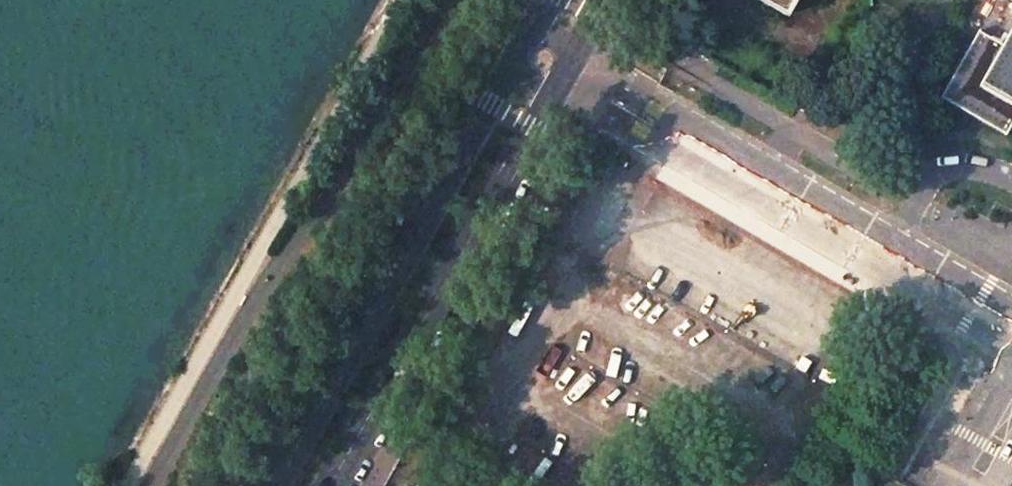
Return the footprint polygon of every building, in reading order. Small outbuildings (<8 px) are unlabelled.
[(786,15),(794,0),(759,0),(786,15)] [(1001,43),(978,30),(939,97),(1005,134),(1011,122),(1011,24),(1001,43)]
